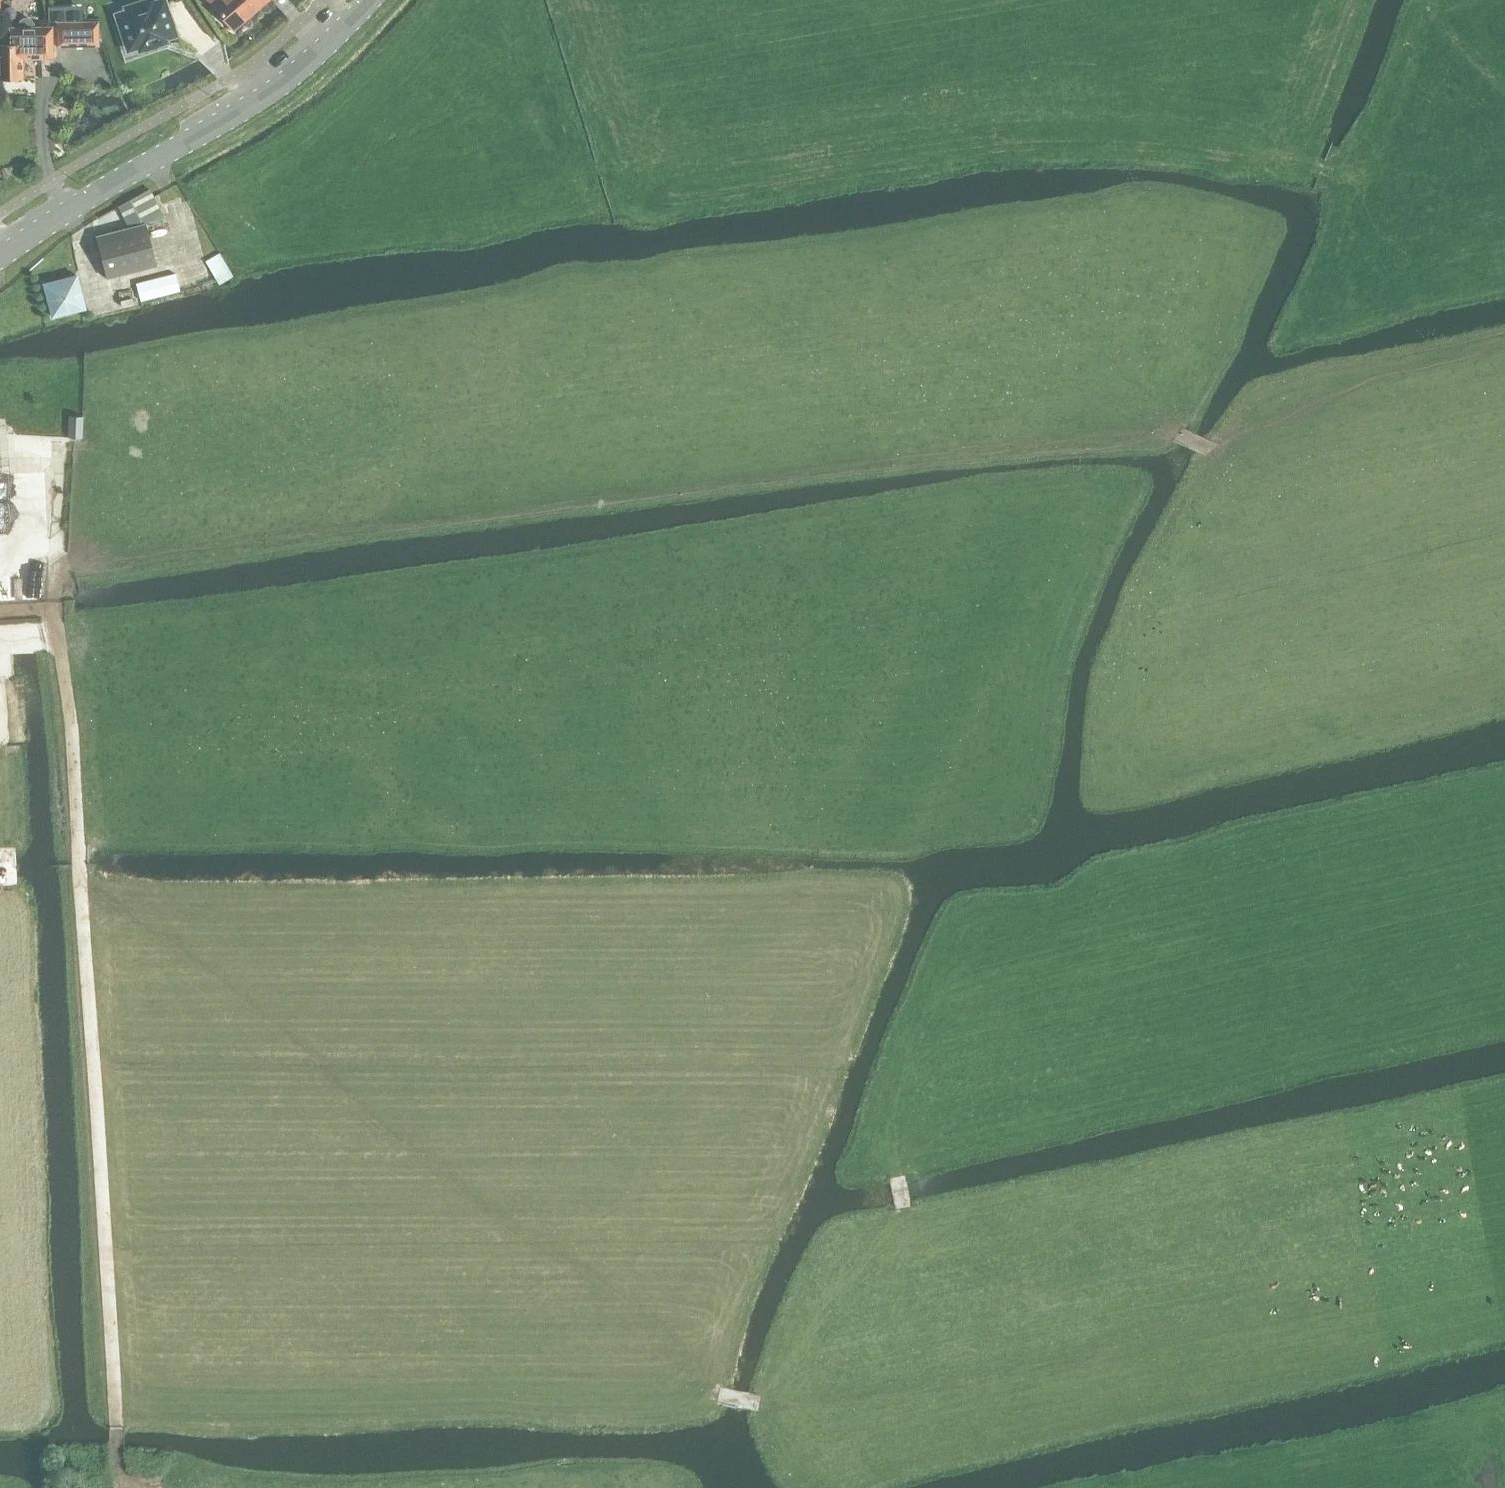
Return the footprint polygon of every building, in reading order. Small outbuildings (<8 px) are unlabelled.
[(172,33),(174,32),(164,3),(154,7),(149,0),(146,0),(129,6),(130,15),(119,19),(129,48),(172,33)] [(242,19),(264,0),(215,0),(212,3),(233,27),(242,19)] [(57,5),(46,6),(47,20),(58,19),(57,5)] [(51,26),(50,26),(34,26),(34,22),(31,18),(28,16),(23,16),(19,19),(17,23),(17,27),(10,27),(0,27),(0,78),(22,78),(21,57),(52,56),(51,26)] [(99,45),(98,24),(98,21),(97,21),(81,22),(66,22),(56,22),(57,46),(99,45)] [(160,208),(150,189),(119,206),(129,226),(160,208)] [(145,222),(95,235),(106,277),(156,264),(145,222)] [(222,249),(207,256),(220,280),(234,272),(222,249)] [(77,269),(42,278),(52,314),(87,304),(77,269)] [(69,414),(68,435),(82,435),(83,415),(69,414)]
